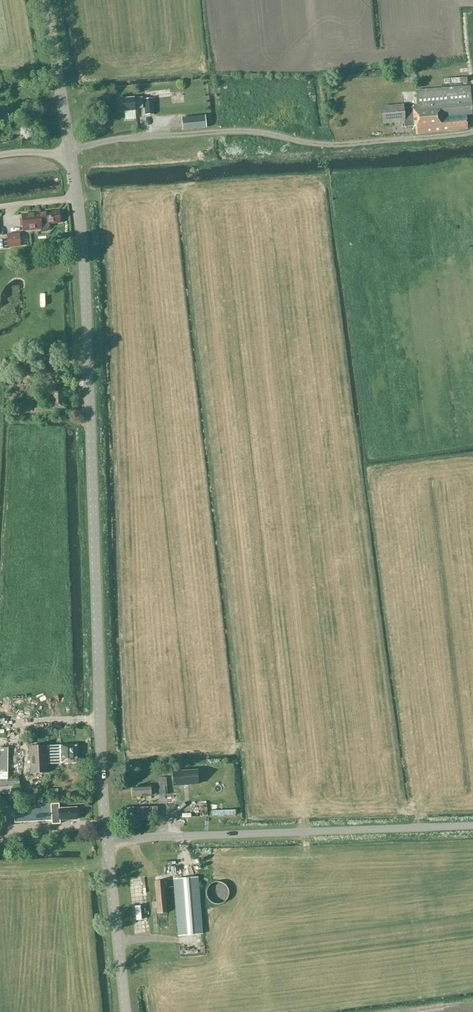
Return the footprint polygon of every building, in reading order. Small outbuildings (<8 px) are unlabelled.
[(466,116),(472,115),(470,88),(415,92),(416,105),(413,105),(414,108),(411,108),(403,109),(402,106),(381,108),(383,124),(403,121),(404,127),(415,126),(416,134),(467,128),(466,116)] [(134,109),(142,108),(142,98),(133,98),(117,99),(118,112),(135,111),(134,109)] [(145,116),(153,115),(152,99),(144,100),(145,116)] [(182,129),(206,127),(205,116),(181,119),(182,129)] [(49,224),(59,223),(58,212),(22,215),(23,231),(41,230),(41,232),(46,232),(48,231),(49,229),(49,227),(49,224)] [(20,247),(19,234),(6,235),(7,248),(20,247)] [(36,380),(36,390),(46,389),(46,379),(36,380)] [(74,762),(73,745),(28,747),(30,774),(48,773),(47,764),(74,762)] [(8,748),(0,748),(0,794),(19,794),(19,779),(7,779),(7,772),(8,748)] [(197,769),(172,771),(173,785),(198,784),(197,769)] [(29,778),(32,791),(39,789),(36,777),(29,778)] [(159,778),(157,778),(158,781),(158,786),(158,791),(159,795),(167,794),(166,778),(163,778),(159,778)] [(150,786),(132,787),(133,797),(151,796),(150,796),(156,795),(155,786),(150,786)] [(58,797),(57,789),(49,790),(49,798),(58,797)] [(51,805),(51,809),(42,810),(42,805),(19,806),(20,823),(59,820),(77,819),(76,808),(57,809),(57,804),(51,805)] [(210,818),(234,817),(234,805),(209,806),(210,818)] [(46,844),(45,835),(36,836),(37,845),(46,844)] [(171,874),(171,862),(163,862),(164,874),(171,874)] [(202,934),(197,877),(173,879),(178,936),(202,934)] [(166,913),(163,881),(154,881),(157,914),(166,913)] [(228,890),(228,889),(227,888),(227,887),(226,886),(225,885),(224,884),(223,884),(222,883),(221,882),(220,882),(219,882),(217,882),(216,882),(215,882),(214,882),(213,883),(211,883),(211,884),(210,885),(209,885),(208,886),(208,887),(207,888),(207,889),(206,890),(206,891),(206,892),(206,893),(206,894),(206,895),(206,896),(207,897),(207,899),(208,899),(209,900),(210,902),(211,902),(212,903),(213,903),(214,904),(215,904),(216,904),(217,904),(218,904),(219,904),(221,904),(222,903),(223,903),(224,902),(225,902),(226,900),(226,899),(227,898),(228,897),(228,896),(228,895),(228,894),(228,893),(228,892),(228,890)] [(156,962),(167,959),(165,953),(162,945),(152,949),(156,962)] [(180,967),(187,966),(185,951),(178,952),(180,967)]
